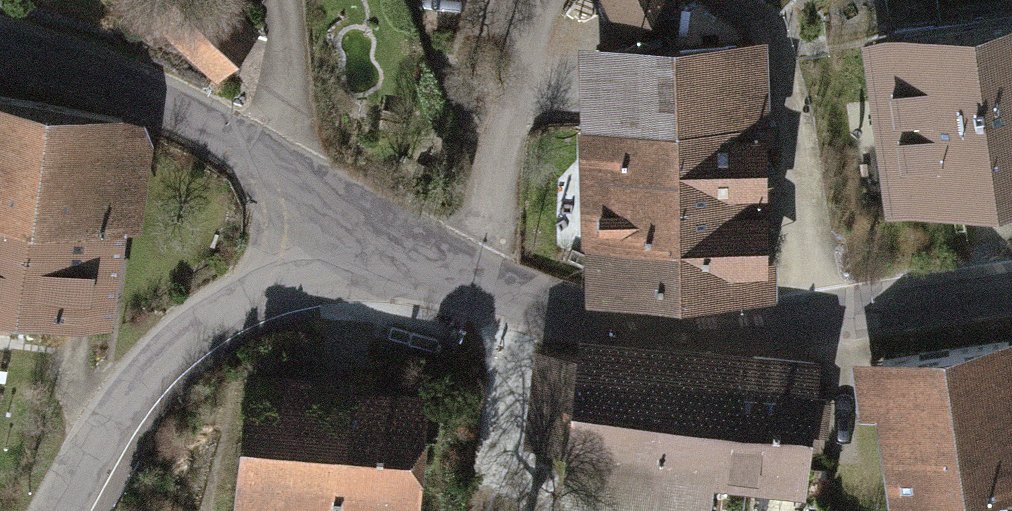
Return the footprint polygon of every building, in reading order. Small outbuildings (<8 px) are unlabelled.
[(215,67),(251,24),(222,0),(164,0),(152,14),(215,67)] [(666,0),(602,0),(614,26),(666,0)] [(884,25),(908,188),(1011,173),(1011,6),(884,25)] [(757,34),(671,37),(678,289),(763,285),(757,34)] [(671,37),(597,38),(603,291),(678,289),(671,37)] [(139,113),(0,96),(0,299),(106,312),(118,215),(126,216),(139,113)] [(883,353),(905,497),(1011,481),(1011,334),(883,353)] [(813,363),(575,338),(572,362),(540,359),(532,427),(571,431),(562,510),(705,510),(710,463),(801,473),(813,363)] [(233,366),(225,510),(379,510),(380,503),(420,505),(427,387),(345,382),(345,373),(233,366)]
